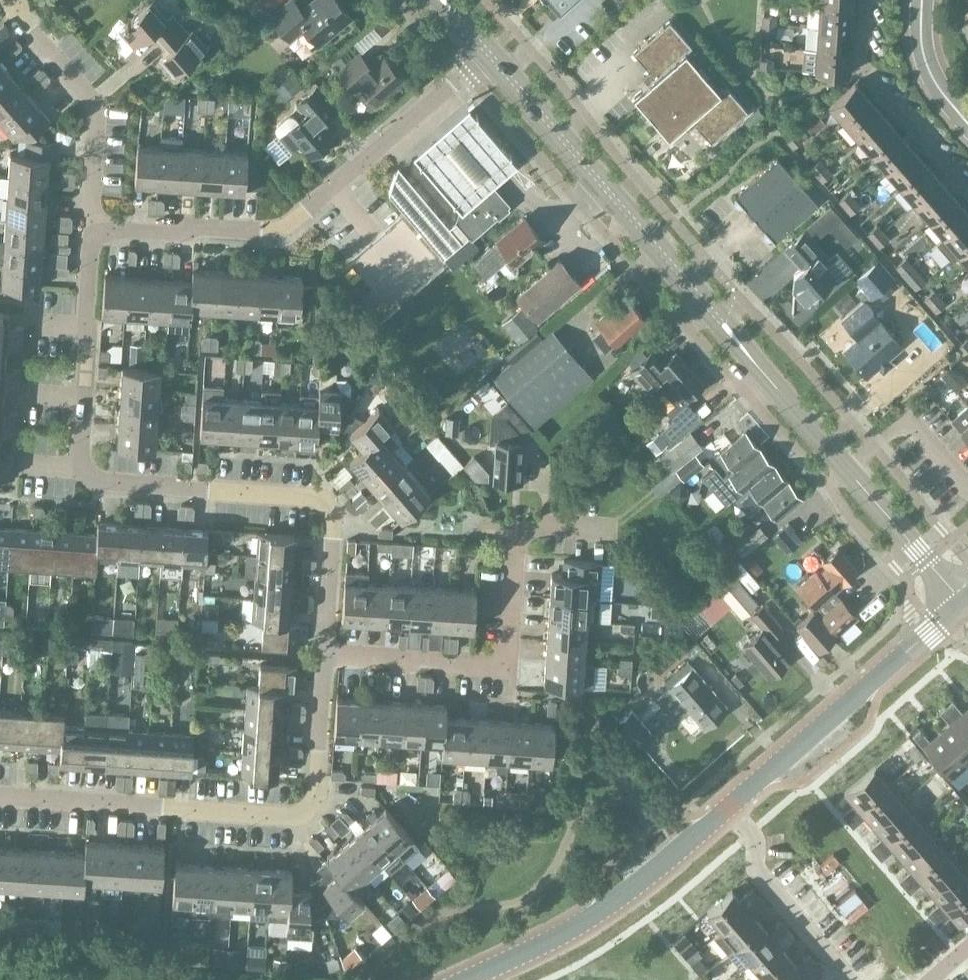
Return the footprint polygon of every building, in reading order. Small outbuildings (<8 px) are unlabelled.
[(160,42),(180,25),(171,14),(165,20),(151,3),(154,0),(153,0),(128,22),(127,22),(124,25),(124,26),(119,31),(135,49),(152,33),(160,42)] [(245,6),(257,19),(267,11),(280,0),(252,0),(245,6)] [(356,25),(349,16),(350,16),(337,0),(313,0),(301,10),(292,0),(290,0),(270,17),(291,43),(292,43),(288,37),(303,25),(318,43),(348,17),(355,26),(356,25)] [(559,10),(571,0),(550,0),(559,10)] [(245,18),(250,14),(243,5),(238,9),(245,18)] [(820,6),(818,27),(852,29),(853,8),(820,6)] [(764,15),(763,24),(775,24),(776,15),(764,15)] [(654,34),(633,52),(650,71),(647,74),(647,78),(649,82),(634,95),(669,135),(684,122),(687,125),(691,126),(695,123),(712,142),(748,111),(726,85),(720,90),(686,51),(692,46),(670,20),(654,34)] [(775,24),(763,24),(762,32),(775,33),(775,24)] [(180,25),(160,42),(168,51),(160,59),(175,77),(181,72),(182,73),(185,70),(184,69),(206,49),(190,31),(187,33),(180,25)] [(818,27),(817,49),(851,51),(852,29),(818,27)] [(19,40),(8,49),(13,55),(22,48),(22,43),(19,40)] [(851,51),(817,49),(815,71),(849,74),(851,51)] [(347,65),(339,72),(356,91),(362,86),(377,103),(403,81),(384,59),(373,68),(360,54),(347,65)] [(341,58),(333,65),(339,72),(347,65),(341,58)] [(761,59),(760,68),(772,69),(773,60),(761,59)] [(12,74),(0,61),(0,85),(12,74)] [(31,75),(37,82),(47,73),(44,68),(39,68),(31,75)] [(214,81),(210,71),(204,74),(208,83),(214,81)] [(47,73),(37,82),(42,88),(50,80),(50,76),(47,73)] [(26,91),(12,74),(0,85),(0,114),(26,91)] [(290,74),(272,88),(284,103),(301,89),(290,74)] [(830,105),(844,122),(870,100),(855,82),(830,105)] [(276,128),(276,131),(277,134),(281,138),(279,140),(291,154),(301,146),(311,157),(332,138),(322,126),(338,112),(317,88),(296,105),(306,116),(299,122),(296,118),(293,116),(290,116),(287,117),(278,125),(276,128)] [(0,114),(0,120),(12,133),(18,141),(35,135),(52,120),(41,107),(26,91),(0,114)] [(201,112),(206,112),(207,98),(199,98),(198,108),(201,112)] [(207,98),(206,112),(211,112),(214,110),(215,98),(207,98)] [(245,115),(250,115),(251,101),(243,100),(242,111),(245,115)] [(844,122),(859,138),(884,116),(870,100),(844,122)] [(759,109),(745,121),(748,126),(763,114),(759,109)] [(859,138),(873,154),(899,132),(884,116),(859,138)] [(873,154),(887,171),(913,148),(899,132),(873,154)] [(788,141),(793,147),(794,148),(803,140),(797,133),(788,141)] [(160,146),(157,185),(179,186),(181,148),(182,138),(161,136),(160,146)] [(27,139),(25,154),(49,156),(56,156),(57,141),(27,139)] [(135,183),(157,185),(160,146),(137,145),(135,183)] [(179,186),(200,188),(203,150),(181,148),(179,186)] [(887,171),(901,187),(927,165),(913,148),(887,171)] [(200,188),(222,189),(225,151),(203,150),(200,188)] [(225,151),(222,189),(245,191),(246,174),(246,172),(246,168),(246,165),(247,162),(247,159),(247,157),(247,156),(247,155),(247,153),(225,151)] [(10,153),(9,175),(47,178),(49,156),(25,154),(10,153)] [(246,172),(246,174),(258,174),(258,168),(247,155),(247,156),(247,157),(247,159),(247,162),(246,165),(246,168),(246,172)] [(743,207),(754,219),(797,181),(777,158),(734,196),(734,195),(733,196),(734,198),(734,203),(737,207),(743,207)] [(811,168),(817,174),(826,166),(820,160),(811,168)] [(901,187),(916,204),(941,181),(927,165),(901,187)] [(826,166),(817,174),(823,181),(832,173),(826,166)] [(397,167),(389,193),(388,195),(442,258),(467,236),(471,240),(496,218),(509,207),(490,184),(458,212),(455,222),(449,227),(397,167)] [(62,171),(61,179),(75,180),(75,174),(73,171),(62,171)] [(840,182),(832,173),(823,181),(831,190),(840,182)] [(9,175),(7,197),(46,200),(47,178),(9,175)] [(75,180),(61,179),(61,187),(71,188),(75,185),(75,180)] [(797,181),(754,219),(764,231),(763,236),(766,240),(772,240),(774,242),(774,241),(817,203),(797,181)] [(916,204),(930,220),(956,198),(941,181),(916,204)] [(839,200),(845,207),(855,199),(849,192),(839,200)] [(7,197),(6,219),(44,221),(46,200),(7,197)] [(147,212),(155,213),(157,199),(151,198),(148,201),(147,212)] [(944,236),(967,216),(967,212),(956,198),(930,220),(944,236)] [(157,199),(155,213),(163,213),(164,202),(161,199),(157,199)] [(855,199),(845,207),(851,214),(861,206),(855,199)] [(831,205),(806,227),(816,238),(841,217),(831,205)] [(59,214),(58,222),(72,223),(73,218),(70,215),(59,214)] [(958,253),(967,244),(967,216),(944,236),(958,253)] [(519,264),(518,263),(529,252),(528,250),(541,238),(524,218),(472,262),(485,277),(498,266),(505,274),(506,274),(507,275),(509,276),(511,276),(513,276),(515,276),(516,275),(518,273),(519,271),(519,270),(520,269),(520,268),(519,266),(519,265),(519,264)] [(6,219),(5,240),(43,243),(44,221),(6,219)] [(72,223),(58,222),(58,230),(69,231),(72,228),(72,223)] [(868,233),(874,240),(883,232),(877,225),(868,233)] [(818,292),(836,276),(825,264),(830,259),(805,231),(786,249),(805,270),(797,277),(797,293),(797,294),(814,295),(815,297),(820,293),(818,292)] [(883,232),(874,240),(880,247),(889,238),(883,232)] [(3,262),(42,264),(43,243),(5,240),(0,240),(0,262),(3,262)] [(70,250),(71,244),(57,243),(56,251),(67,252),(70,250)] [(967,264),(967,244),(958,253),(967,264)] [(135,249),(129,249),(129,262),(136,263),(137,252),(135,249)] [(164,254),(164,265),(171,265),(172,252),(167,252),(164,254)] [(172,252),(171,265),(180,266),(180,255),(178,252),(172,252)] [(894,289),(889,283),(896,277),(879,258),(854,280),(861,288),(856,292),(864,301),(865,301),(869,297),(871,299),(878,293),(883,299),(894,289)] [(897,266),(902,273),(912,264),(906,258),(897,266)] [(516,295),(537,319),(579,283),(559,259),(516,295)] [(42,264),(3,262),(2,284),(40,287),(42,264)] [(912,264),(902,273),(908,279),(917,289),(926,281),(918,271),(912,264)] [(69,271),(69,266),(55,265),(55,273),(66,274),(69,271)] [(193,269),(192,281),(193,281),(191,307),(213,309),(216,271),(193,269)] [(237,272),(216,271),(213,309),(235,310),(237,272)] [(259,273),(237,272),(235,310),(256,312),(259,273)] [(280,275),(259,273),(256,312),(278,313),(280,275)] [(103,313),(124,314),(127,276),(105,275),(103,313)] [(303,276),(280,275),(278,313),(300,314),(301,296),(311,296),(312,284),(302,284),(303,276)] [(127,276),(124,314),(134,315),(134,325),(145,326),(146,316),(148,278),(127,276)] [(169,279),(148,278),(146,316),(167,317),(169,279)] [(192,281),(169,279),(167,317),(191,319),(191,307),(193,281),(192,281)] [(925,298),(931,305),(940,297),(934,290),(925,298)] [(848,293),(835,304),(845,316),(858,305),(848,293)] [(940,297),(931,305),(937,312),(946,304),(940,297)] [(596,319),(603,327),(593,336),(605,349),(614,341),(616,342),(644,317),(628,298),(610,314),(606,310),(596,319)] [(851,331),(857,326),(870,315),(874,311),(865,301),(864,301),(842,320),(851,331)] [(538,327),(521,307),(501,324),(519,344),(538,327)] [(23,337),(24,327),(9,326),(10,313),(0,312),(0,335),(23,337)] [(870,315),(857,326),(863,333),(845,349),(868,375),(879,365),(883,370),(891,363),(887,358),(901,346),(879,320),(876,322),(870,315)] [(467,320),(433,349),(460,379),(492,349),(467,320)] [(513,362),(494,378),(520,408),(536,427),(592,379),(576,360),(550,330),(542,337),(538,332),(508,357),(513,362)] [(7,357),(8,346),(23,347),(23,337),(0,335),(0,357),(7,357)] [(202,348),(209,349),(210,335),(206,335),(203,338),(202,348)] [(210,335),(209,349),(218,349),(219,338),(216,335),(210,335)] [(245,351),(253,351),(254,338),(249,337),(246,340),(245,351)] [(254,338),(253,351),(261,352),(262,341),(259,338),(254,338)] [(262,343),(262,354),(275,355),(275,343),(262,343)] [(131,347),(129,367),(143,368),(144,347),(131,347)] [(100,348),(99,359),(110,359),(110,352),(107,349),(100,348)] [(639,348),(628,359),(635,366),(630,371),(648,392),(657,384),(664,391),(668,388),(689,369),(676,353),(662,365),(650,352),(646,356),(639,348)] [(20,380),(21,370),(6,369),(7,357),(0,357),(0,379),(20,380)] [(239,371),(244,371),(245,357),(237,357),(236,368),(239,371)] [(245,357),(244,371),(250,372),(253,369),(253,358),(245,357)] [(277,374),(282,374),(283,360),(275,359),(274,370),(277,374)] [(314,359),(313,370),(316,374),(321,374),(321,360),(314,359)] [(283,360),(282,374),(287,374),(291,372),(291,360),(283,360)] [(168,361),(167,369),(179,370),(180,361),(168,361)] [(99,365),(98,375),(106,376),(109,373),(109,365),(99,365)] [(950,366),(942,374),(955,390),(967,380),(963,375),(959,373),(954,369),(950,366)] [(123,367),(121,387),(159,389),(161,369),(143,368),(129,367),(123,367)] [(677,419),(661,433),(669,442),(670,444),(677,437),(691,425),(683,416),(689,411),(682,403),(688,398),(704,385),(689,369),(668,388),(664,391),(672,401),(666,406),(677,419)] [(341,437),(352,414),(358,403),(351,399),(351,385),(346,380),(320,378),(318,404),(319,404),(318,425),(337,426),(336,434),(341,437)] [(3,401),(4,389),(19,390),(20,380),(0,379),(0,401),(3,401)] [(924,389),(932,398),(939,392),(931,383),(924,389)] [(121,387),(120,406),(158,409),(159,389),(121,387)] [(203,397),(200,435),(220,436),(223,398),(223,388),(203,387),(203,397)] [(182,405),(181,411),(196,412),(197,393),(187,392),(186,402),(185,402),(182,405)] [(220,436),(239,438),(242,399),(223,398),(220,436)] [(239,438),(258,439),(261,400),(242,399),(239,438)] [(258,439),(278,440),(280,402),(261,400),(258,439)] [(17,424),(18,412),(3,411),(3,401),(0,401),(0,423),(17,424)] [(278,440),(297,442),(299,403),(280,402),(278,440)] [(317,443),(318,425),(319,404),(318,404),(299,403),(297,442),(317,443)] [(120,406),(119,425),(156,428),(158,409),(120,406)] [(952,420),(960,430),(967,439),(967,406),(952,420)] [(351,434),(363,448),(380,434),(392,423),(379,407),(363,420),(352,414),(341,437),(345,439),(351,434)] [(509,442),(497,441),(494,481),(522,482),(525,443),(523,443),(523,438),(532,431),(513,409),(504,417),(510,423),(509,442)] [(196,412),(181,411),(181,415),(184,418),(195,419),(196,412)] [(446,418),(445,436),(455,437),(457,419),(446,418)] [(0,444),(1,432),(16,433),(17,424),(0,423),(0,444)] [(156,428),(119,425),(117,445),(155,448),(156,428)] [(363,448),(350,459),(363,474),(392,449),(402,440),(389,426),(380,434),(363,448)] [(659,431),(648,441),(657,452),(669,442),(661,433),(659,431)] [(659,457),(671,472),(702,447),(690,432),(659,457)] [(730,466),(734,470),(759,449),(744,433),(716,457),(726,469),(730,466)] [(392,449),(363,474),(376,489),(405,463),(414,456),(401,442),(403,441),(402,440),(392,449)] [(728,506),(736,498),(773,465),(759,449),(734,470),(713,489),(728,506)] [(182,462),(192,463),(193,454),(183,453),(182,457),(182,462)] [(14,467),(14,456),(0,455),(0,466),(14,467)] [(475,479),(489,480),(489,472),(475,456),(464,466),(475,479)] [(695,458),(679,470),(687,480),(702,468),(695,458)] [(198,471),(208,472),(208,471),(209,463),(206,461),(198,460),(198,471)] [(192,470),(192,463),(182,462),(182,470),(192,471),(192,470)] [(376,489),(388,503),(417,478),(405,463),(376,489)] [(754,494),(763,503),(787,482),(773,465),(736,498),(744,508),(752,502),(749,499),(754,494)] [(13,477),(14,467),(0,466),(0,476),(13,477)] [(340,484),(340,490),(342,492),(354,482),(349,476),(340,484)] [(417,478),(388,503),(401,518),(431,493),(417,478)] [(787,482),(763,503),(777,520),(802,498),(787,482)] [(670,492),(679,504),(685,499),(686,489),(681,483),(670,492)] [(353,498),(353,503),(356,507),(367,497),(362,490),(353,498)] [(367,497),(356,507),(358,509),(364,510),(372,503),(367,497)] [(135,515),(142,515),(143,501),(139,501),(136,504),(135,515)] [(143,501),(142,515),(151,516),(152,505),(149,502),(143,501)] [(178,517),(185,518),(186,504),(182,504),(179,506),(178,517)] [(186,504),(185,518),(194,518),(195,507),(192,505),(186,504)] [(35,505),(34,515),(44,516),(45,508),(42,505),(35,505)] [(56,506),(55,517),(66,517),(66,510),(64,507),(56,506)] [(758,508),(750,514),(757,522),(764,516),(758,508)] [(98,522),(97,533),(99,534),(97,558),(118,560),(121,524),(98,522)] [(142,525),(121,524),(118,560),(140,561),(142,525)] [(164,527),(142,525),(140,561),(161,563),(164,527)] [(8,563),(11,527),(0,526),(0,563),(8,563)] [(8,563),(30,565),(32,529),(11,527),(8,563)] [(185,528),(164,527),(161,563),(183,564),(185,528)] [(773,536),(788,553),(798,544),(783,527),(773,536)] [(208,530),(185,528),(183,564),(205,566),(206,558),(208,530)] [(379,535),(393,536),(393,528),(382,528),(379,531),(379,535)] [(30,565),(51,566),(54,530),(32,529),(30,565)] [(214,529),(213,543),(219,543),(222,541),(222,530),(214,529)] [(762,529),(737,550),(743,556),(768,537),(768,536),(762,529)] [(51,566),(72,568),(75,532),(54,530),(51,566)] [(75,532),(72,568),(96,570),(97,558),(99,534),(97,533),(75,532)] [(259,532),(257,554),(293,557),(294,535),(259,532)] [(356,540),(348,539),(347,551),(355,552),(356,540)] [(381,550),(392,550),(393,542),(378,541),(378,547),(381,550)] [(835,592),(859,571),(838,549),(823,562),(827,567),(819,574),(817,571),(798,588),(817,608),(839,634),(858,617),(835,592)] [(244,575),(256,576),(291,578),(293,557),(257,554),(245,553),(244,575)] [(749,553),(741,560),(747,568),(756,561),(749,553)] [(205,566),(205,571),(215,572),(216,559),(206,558),(205,566)] [(303,558),(302,566),(314,566),(317,564),(317,559),(303,558)] [(552,573),(551,595),(597,599),(600,562),(564,560),(563,574),(552,573)] [(365,621),(368,583),(368,575),(346,573),(343,620),(365,621)] [(256,576),(254,597),(290,599),(291,578),(256,576)] [(718,590),(742,617),(758,603),(735,576),(718,590)] [(365,621),(387,623),(389,584),(368,583),(365,621)] [(387,623),(409,624),(411,585),(389,584),(387,623)] [(409,624),(430,625),(433,587),(411,585),(409,624)] [(430,625),(452,627),(455,588),(433,587),(430,625)] [(455,588),(452,627),(475,628),(477,589),(455,588)] [(300,593),(300,601),(314,602),(314,597),(312,594),(300,593)] [(549,617),(588,620),(598,620),(599,599),(597,599),(551,595),(549,617)] [(253,620),(263,620),(289,621),(290,599),(254,597),(253,620)] [(206,601),(205,614),(218,615),(219,602),(206,601)] [(314,602),(300,601),(299,609),(310,610),(313,607),(314,602)] [(6,603),(5,617),(13,618),(14,607),(11,604),(6,603)] [(763,605),(752,614),(763,628),(743,646),(769,676),(790,658),(772,637),(782,628),(763,605)] [(665,606),(663,637),(681,638),(682,625),(681,623),(665,606)] [(836,637),(814,610),(798,625),(820,651),(836,637)] [(93,631),(114,632),(115,616),(94,615),(93,631)] [(622,617),(621,622),(636,623),(636,615),(625,615),(622,617)] [(115,616),(114,632),(134,634),(136,618),(115,616)] [(549,617),(548,639),(586,641),(588,620),(549,617)] [(70,619),(70,629),(70,630),(77,630),(78,630),(80,628),(81,620),(70,619)] [(263,620),(262,643),(298,646),(300,622),(289,621),(263,620)] [(636,623),(621,622),(621,628),(624,631),(635,632),(636,623)] [(157,627),(156,637),(177,639),(178,630),(178,628),(157,627)] [(178,630),(177,639),(177,641),(200,642),(201,632),(178,630)] [(400,634),(400,645),(402,648),(407,648),(408,634),(400,634)] [(422,635),(421,646),(424,649),(429,649),(430,635),(422,635)] [(80,639),(77,636),(69,636),(69,646),(79,647),(80,639)] [(445,650),(451,651),(451,637),(443,636),(443,648),(445,650)] [(451,637),(451,651),(456,651),(459,648),(460,637),(451,637)] [(102,648),(112,649),(113,641),(113,639),(105,638),(102,641),(102,648)] [(4,639),(3,653),(8,653),(11,651),(12,639),(4,639)] [(207,647),(221,647),(221,642),(218,639),(207,639),(207,647)] [(548,639),(546,660),(585,663),(586,641),(548,639)] [(112,649),(112,657),(134,658),(135,642),(113,641),(112,649)] [(190,651),(189,667),(199,667),(200,651),(190,651)] [(135,653),(133,687),(143,688),(145,653),(135,653)] [(220,659),(220,654),(206,653),(206,661),(217,662),(220,659)] [(619,661),(618,665),(632,666),(633,659),(622,658),(619,661)] [(585,663),(546,660),(545,683),(593,687),(595,664),(585,663)] [(671,688),(659,699),(677,720),(689,709),(705,728),(729,708),(693,667),(693,668),(687,661),(665,680),(670,687),(671,688)] [(261,664),(259,686),(284,687),(284,689),(295,689),(297,666),(261,664)] [(632,666),(618,665),(618,671),(620,674),(632,675),(632,666)] [(728,665),(722,670),(730,680),(736,674),(728,665)] [(383,687),(390,687),(391,676),(389,673),(384,673),(383,687)] [(418,689),(425,690),(426,675),(422,675),(419,678),(418,689)] [(426,675),(425,690),(434,690),(434,679),(431,676),(426,675)] [(248,685),(246,708),(282,711),(284,689),(284,687),(259,686),(248,685)] [(335,735),(357,737),(360,699),(337,697),(335,735)] [(357,737),(379,738),(381,700),(360,699),(357,737)] [(379,738),(401,740),(403,702),(381,700),(379,738)] [(557,700),(552,700),(549,703),(548,714),(556,715),(557,700)] [(946,706),(967,732),(967,708),(963,712),(952,700),(946,706)] [(401,740),(422,741),(424,703),(403,702),(401,740)] [(293,703),(292,711),(306,712),(306,707),(303,704),(293,703)] [(422,741),(444,743),(446,716),(447,716),(447,705),(424,703),(422,741)] [(940,732),(967,764),(967,763),(967,732),(946,706),(939,712),(950,724),(940,732)] [(246,708),(245,730),(281,732),(282,711),(246,708)] [(18,746),(21,711),(0,709),(0,745),(18,746)] [(651,733),(631,710),(619,721),(639,743),(651,733)] [(18,746),(40,748),(42,712),(21,711),(18,746)] [(306,712),(292,711),(291,719),(302,719),(306,717),(306,712)] [(60,749),(60,750),(61,750),(63,725),(64,714),(42,712),(40,748),(60,749)] [(82,762),(104,764),(107,714),(86,712),(85,726),(82,762)] [(104,764),(126,765),(128,729),(129,715),(107,714),(104,764)] [(443,755),(466,756),(468,718),(447,717),(447,716),(446,716),(444,743),(443,755)] [(466,756),(465,768),(485,769),(486,758),(487,758),(490,720),(468,718),(466,756)] [(490,720),(487,758),(497,758),(496,772),(508,773),(509,759),(511,721),(490,720)] [(532,723),(511,721),(509,759),(530,761),(532,723)] [(555,725),(532,723),(530,761),(553,762),(555,725)] [(60,761),(82,762),(85,726),(63,725),(61,750),(60,750),(60,761)] [(126,765),(148,767),(150,731),(128,729),(126,765)] [(967,764),(940,732),(930,741),(920,729),(912,735),(950,779),(967,764)] [(245,730),(243,751),(280,754),(281,732),(245,730)] [(148,767),(169,768),(172,732),(150,731),(148,767)] [(172,732),(169,768),(192,770),(194,734),(172,732)] [(196,735),(195,747),(207,748),(208,736),(196,735)] [(916,761),(924,754),(919,748),(916,744),(908,751),(916,761)] [(290,746),(289,754),(303,755),(303,750),(301,747),(290,746)] [(280,754),(243,751),(242,773),(278,776),(280,754)] [(199,756),(198,770),(206,771),(206,760),(203,756),(199,756)] [(28,761),(28,768),(30,771),(38,772),(39,761),(28,761)] [(50,762),(49,770),(52,773),(59,773),(60,762),(50,762)] [(841,814),(847,821),(891,783),(876,766),(844,793),(854,804),(841,814)] [(332,769),(332,777),(346,778),(346,773),(343,770),(332,769)] [(386,781),(387,769),(376,769),(376,772),(376,780),(376,781),(386,781)] [(362,779),(376,780),(376,772),(366,772),(362,775),(362,779)] [(119,788),(124,789),(125,775),(117,774),(117,785),(119,788)] [(125,775),(124,789),(130,789),(132,787),(133,775),(125,775)] [(162,791),(168,792),(169,778),(160,777),(159,788),(162,791)] [(169,778),(168,792),(173,792),(176,789),(176,778),(169,778)] [(865,817),(873,827),(905,800),(891,783),(847,821),(853,828),(865,817)] [(361,790),(363,793),(364,794),(375,794),(375,786),(361,785),(361,790)] [(453,801),(463,802),(463,788),(457,788),(454,791),(453,801)] [(463,788),(463,802),(470,803),(471,792),(468,789),(463,788)] [(528,788),(527,807),(550,809),(551,790),(528,788)] [(497,805),(506,805),(506,791),(501,791),(498,794),(497,805)] [(506,791),(506,805),(513,806),(514,795),(511,792),(506,791)] [(485,795),(484,804),(492,804),(492,796),(485,795)] [(870,847),(875,854),(919,816),(905,800),(873,827),(882,836),(870,847)] [(374,809),(366,816),(371,822),(395,850),(404,861),(420,847),(418,845),(386,808),(378,815),(374,809)] [(340,814),(349,825),(355,819),(347,811),(343,811),(340,814)] [(88,816),(87,830),(95,831),(96,820),(93,817),(88,816)] [(893,850),(902,860),(933,833),(919,816),(875,854),(881,860),(893,850)] [(118,833),(126,833),(127,819),(122,819),(119,822),(118,833)] [(127,819),(126,833),(134,834),(135,822),(132,819),(127,819)] [(158,835),(165,836),(166,822),(162,821),(158,824),(158,835)] [(371,822),(356,834),(381,863),(390,873),(404,861),(395,850),(371,822)] [(325,827),(334,837),(340,832),(333,824),(328,824),(325,827)] [(898,880),(904,887),(948,849),(933,833),(902,860),(910,870),(898,880)] [(356,834),(342,847),(366,875),(381,863),(356,834)] [(309,839),(319,851),(325,845),(317,837),(313,836),(309,839)] [(86,841),(85,853),(86,853),(84,879),(85,879),(103,880),(106,842),(86,841)] [(125,843),(106,842),(103,880),(122,881),(125,843)] [(144,844),(125,843),(122,881),(142,883),(144,844)] [(165,846),(144,844),(142,883),(162,884),(165,846)] [(6,886),(8,848),(0,847),(0,885),(6,886)] [(338,873),(338,874),(338,873),(352,888),(353,888),(352,888),(366,875),(342,847),(327,860),(338,873)] [(6,886),(25,887),(27,849),(8,848),(6,886)] [(25,887),(44,888),(47,850),(27,849),(25,887)] [(922,883),(931,893),(962,865),(948,849),(904,887),(910,893),(922,883)] [(44,888),(63,890),(66,851),(47,850),(44,888)] [(66,851),(63,890),(84,891),(85,879),(84,879),(86,853),(85,853),(66,851)] [(322,874),(314,881),(326,915),(348,915),(364,901),(353,888),(352,888),(338,873),(338,874),(338,873),(327,860),(317,868),(322,874)] [(178,914),(192,915),(195,864),(176,863),(171,921),(177,922),(178,914)] [(192,915),(211,916),(215,866),(195,864),(192,915)] [(933,919),(967,889),(967,872),(962,865),(931,893),(939,902),(927,913),(933,919)] [(230,918),(231,906),(234,867),(215,866),(211,916),(230,918)] [(231,906),(250,907),(253,868),(234,867),(231,906)] [(249,919),(268,920),(272,870),(253,868),(250,907),(249,919)] [(445,888),(457,877),(449,868),(437,878),(445,888)] [(268,920),(287,922),(288,910),(289,910),(290,889),(291,889),(292,871),(272,870),(268,920)] [(288,910),(287,922),(286,938),(313,940),(313,929),(309,929),(310,920),(326,915),(314,881),(311,882),(310,890),(291,889),(290,889),(289,910),(288,910)] [(426,886),(412,898),(421,909),(431,900),(434,897),(435,896),(426,886)] [(707,912),(722,929),(759,897),(752,889),(740,900),(732,890),(707,912)] [(933,919),(938,926),(950,916),(960,926),(967,919),(967,889),(933,919)] [(713,937),(727,954),(761,924),(754,916),(766,905),(759,897),(722,929),(713,937)] [(407,902),(397,910),(398,912),(407,921),(415,914),(417,913),(407,902)] [(398,912),(387,921),(396,931),(401,927),(404,924),(407,921),(398,912)] [(4,915),(3,930),(11,931),(12,919),(9,916),(4,915)] [(88,916),(87,926),(100,927),(101,917),(88,916)] [(33,932),(41,933),(42,918),(37,918),(34,920),(33,932)] [(42,918),(41,933),(50,933),(50,922),(47,918),(42,918)] [(73,935),(81,935),(82,921),(77,920),(73,923),(73,935)] [(741,970),(750,962),(787,930),(780,922),(768,932),(761,924),(727,954),(741,970)] [(750,962),(765,979),(790,957),(782,949),(794,938),(787,930),(750,962)] [(683,933),(672,943),(687,960),(697,951),(698,950),(683,933)] [(182,948),(190,948),(191,934),(186,934),(182,937),(182,948)] [(191,934),(190,948),(198,949),(199,938),(196,934),(191,934)] [(353,947),(341,958),(346,975),(349,973),(364,959),(353,947)] [(214,948),(213,965),(227,966),(228,949),(214,948)] [(188,963),(189,950),(170,949),(169,953),(169,962),(188,963)] [(228,949),(227,966),(242,967),(243,950),(228,949)] [(208,965),(209,952),(189,950),(188,963),(208,965)] [(697,951),(687,960),(701,976),(710,969),(701,959),(703,957),(697,951)] [(247,955),(246,967),(258,968),(265,969),(266,957),(247,955)] [(766,979),(797,979),(816,963),(809,955),(797,965),(790,957),(765,979),(766,979)] [(274,958),(273,973),(284,974),(285,959),(274,958)] [(823,971),(816,963),(797,979),(813,979),(823,971)]
